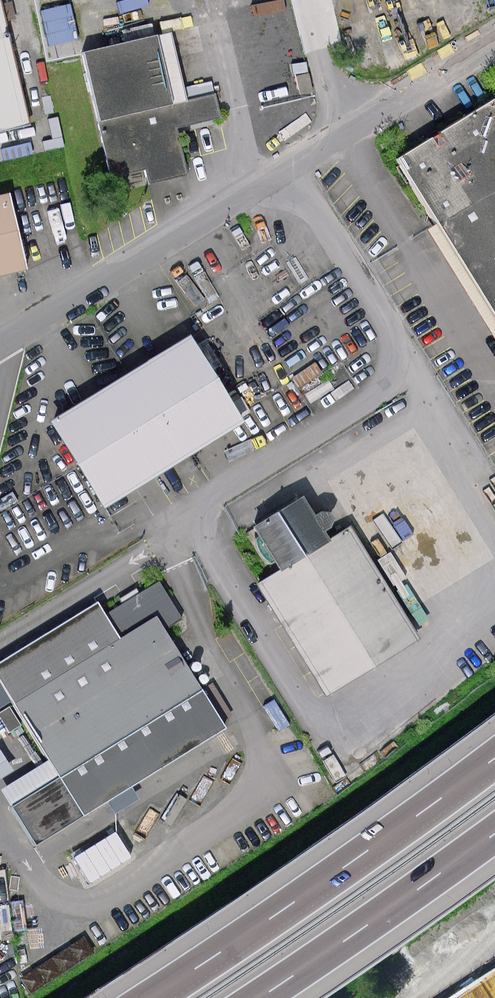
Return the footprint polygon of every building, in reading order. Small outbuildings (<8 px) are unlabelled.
[(52,52),(80,45),(68,0),(61,0),(40,5),(52,52)] [(0,35),(0,126),(21,121),(0,35)] [(85,53),(110,177),(147,169),(149,179),(154,178),(186,171),(177,127),(219,118),(214,95),(185,101),(171,35),(85,53)] [(402,156),(494,307),(494,97),(433,136),(402,156)] [(0,197),(0,273),(22,267),(7,195),(0,197)] [(166,355),(55,421),(103,501),(239,421),(191,340),(166,355)] [(414,639),(349,533),(327,546),(301,503),(258,529),(285,572),(265,584),(278,605),(331,690),(414,639)] [(162,628),(178,617),(159,585),(134,600),(103,619),(96,607),(0,665),(0,680),(52,765),(7,792),(36,840),(222,726),(162,628)] [(111,827),(67,852),(83,880),(127,856),(111,827)] [(454,997),(494,997),(494,972),(454,997)]
